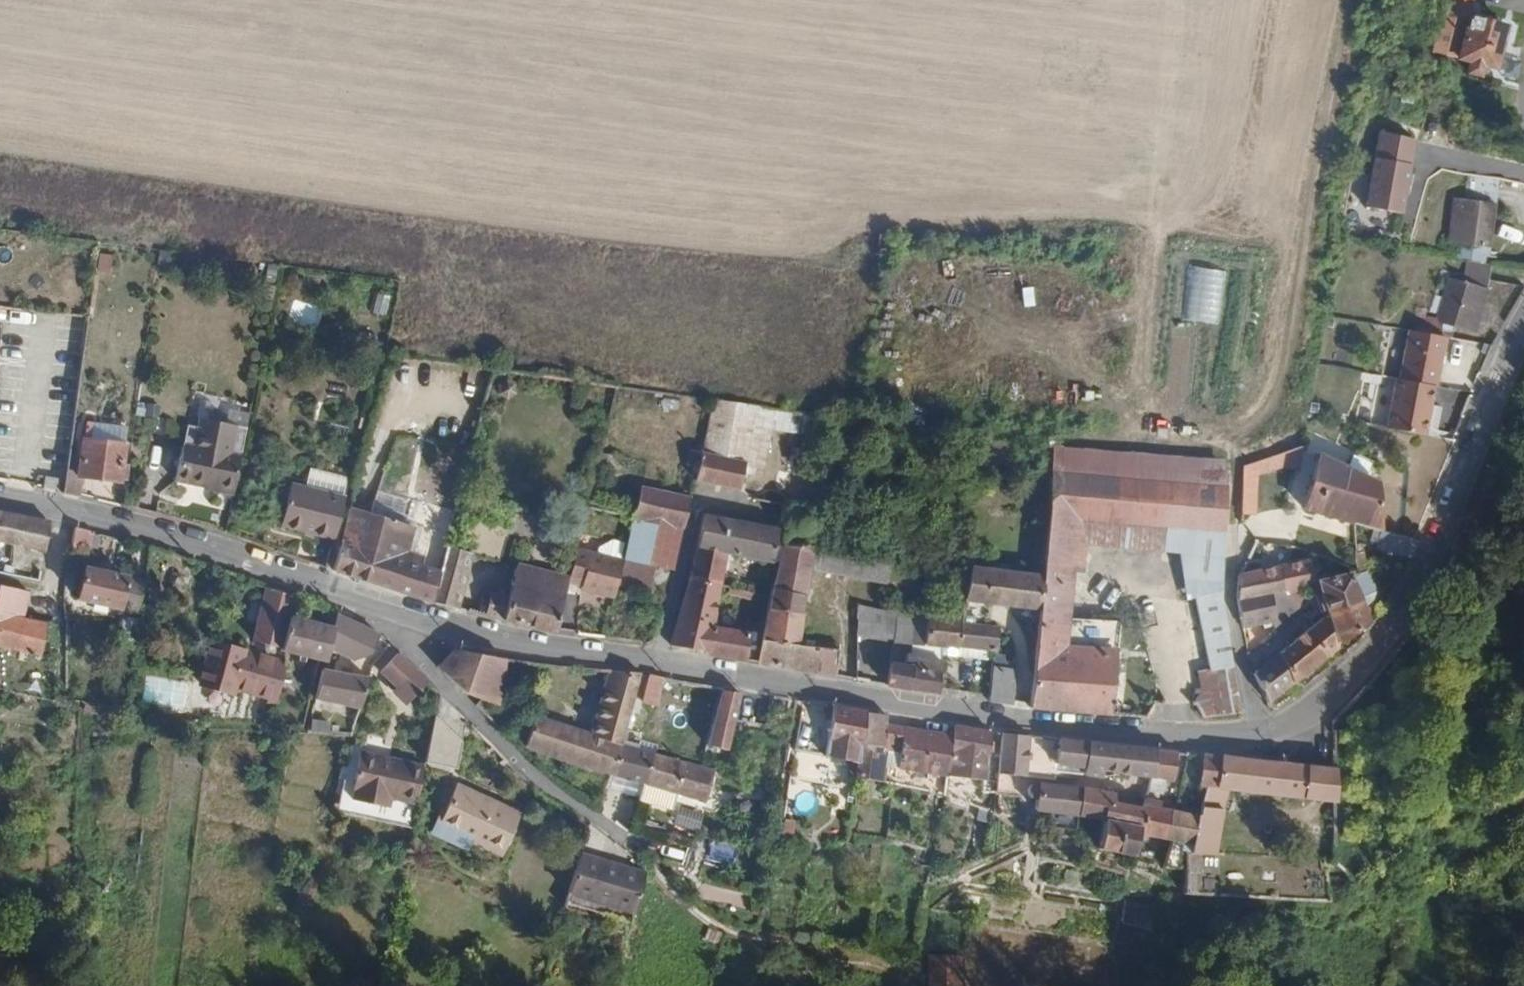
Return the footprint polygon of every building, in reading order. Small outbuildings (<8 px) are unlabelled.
[(1434,51),(1470,61),(1468,72),(1478,74),(1480,71),(1486,73),(1488,66),(1494,67),(1504,26),(1470,18),(1473,7),(1475,0),(1447,0),(1443,17),(1434,51)] [(1366,205),(1404,209),(1412,133),(1374,129),(1366,205)] [(1462,173),(1459,197),(1493,201),(1495,177),(1480,175),(1462,173)] [(1493,201),(1459,197),(1448,195),(1444,237),(1487,243),(1491,213),(1493,201)] [(1490,266),(1465,261),(1461,274),(1465,275),(1486,278),(1490,266)] [(1220,322),(1223,268),(1188,266),(1185,320),(1220,322)] [(1448,278),(1440,307),(1454,311),(1450,326),(1471,332),(1474,322),(1478,307),(1486,278),(1465,275),(1463,283),(1460,282),(1448,278)] [(1440,307),(1435,322),(1441,324),(1450,326),(1454,311),(1440,307)] [(1478,307),(1474,322),(1485,324),(1488,310),(1478,307)] [(1425,320),(1421,333),(1450,339),(1451,332),(1440,329),(1441,324),(1435,322),(1425,320)] [(791,412),(710,399),(701,439),(744,450),(740,466),(759,470),(769,429),(788,432),(791,412)] [(1360,410),(1359,423),(1385,425),(1386,411),(1360,410)] [(808,414),(791,412),(788,432),(804,434),(808,414)] [(85,421),(85,433),(118,435),(119,423),(85,421)] [(124,477),(126,463),(121,463),(119,461),(122,443),(82,436),(76,473),(64,472),(61,490),(79,495),(82,475),(117,481),(118,476),(124,477)] [(744,450),(701,439),(698,451),(686,448),(682,461),(683,463),(686,465),(693,466),(691,477),(691,480),(735,488),(740,466),(744,450)] [(203,491),(226,497),(236,454),(172,442),(163,477),(203,486),(203,491)] [(1300,459),(1299,447),(1273,455),(1278,467),(1300,459)] [(1225,463),(1051,448),(1050,468),(1079,471),(1071,543),(1189,551),(1191,526),(1222,529),(1225,463)] [(609,455),(598,452),(595,466),(606,468),(609,455)] [(1240,490),(1251,490),(1252,475),(1278,467),(1273,455),(1267,456),(1241,467),(1240,490)] [(1374,482),(1316,455),(1300,509),(1374,530),(1376,528),(1374,482)] [(1050,468),(1039,577),(1041,578),(1039,606),(1038,607),(1037,607),(1028,707),(1108,713),(1115,622),(1088,621),(1085,655),(1061,654),(1063,619),(1071,543),(1079,471),(1050,468)] [(42,475),(40,487),(56,490),(58,478),(42,475)] [(280,519),(331,534),(342,494),(292,480),(280,519)] [(639,485),(631,517),(680,528),(688,496),(639,485)] [(369,514),(352,575),(427,599),(436,568),(421,564),(420,562),(422,555),(406,551),(408,543),(411,531),(391,525),(393,518),(394,516),(394,512),(396,509),(396,504),(398,502),(399,497),(376,489),(369,514)] [(1240,490),(1239,515),(1250,514),(1251,490),(1240,490)] [(405,499),(399,497),(398,502),(396,504),(396,509),(394,512),(394,516),(393,518),(391,525),(411,531),(413,526),(407,522),(406,519),(407,514),(403,511),(402,508),(405,499)] [(369,514),(349,508),(333,568),(333,569),(352,575),(369,514)] [(0,511),(0,541),(42,550),(47,520),(0,511)] [(703,512),(695,546),(719,552),(767,561),(772,541),(780,542),(783,529),(703,512)] [(631,517),(622,556),(671,566),(680,528),(631,517)] [(814,526),(785,520),(783,529),(780,542),(811,548),(814,526)] [(90,529),(73,525),(69,546),(85,550),(90,529)] [(443,541),(444,536),(413,526),(411,531),(443,541)] [(1221,554),(1222,529),(1191,526),(1189,551),(1221,554)] [(1402,536),(1376,528),(1374,530),(1372,538),(1387,544),(1389,540),(1398,544),(1402,536)] [(421,564),(436,568),(442,546),(443,541),(411,531),(408,543),(406,551),(422,555),(420,562),(421,564)] [(811,548),(780,542),(761,638),(792,643),(794,642),(794,638),(807,567),(811,548)] [(436,568),(427,599),(453,605),(466,551),(445,546),(442,546),(436,568)] [(574,546),(566,577),(566,580),(578,583),(577,587),(612,595),(621,558),(574,546)] [(695,546),(689,574),(716,581),(719,552),(695,546)] [(831,551),(811,548),(807,567),(828,570),(831,551)] [(887,560),(831,551),(828,570),(828,574),(856,578),(856,580),(883,584),(887,560)] [(1350,557),(1353,573),(1362,568),(1358,555),(1350,557)] [(1236,575),(1235,598),(1268,591),(1279,589),(1282,591),(1309,585),(1308,580),(1302,561),(1236,575)] [(481,589),(474,611),(552,630),(566,580),(566,577),(513,564),(505,592),(502,591),(499,595),(481,589)] [(141,599),(144,578),(83,566),(78,585),(141,599)] [(967,568),(957,621),(984,624),(988,602),(1037,607),(1038,607),(1039,606),(1041,578),(1039,577),(967,568)] [(1323,609),(1335,641),(1364,619),(1359,607),(1369,599),(1371,590),(1362,568),(1353,573),(1344,573),(1356,599),(1323,609)] [(1344,573),(1312,579),(1323,609),(1356,599),(1344,573)] [(689,574),(668,644),(703,648),(704,651),(741,658),(745,633),(743,632),(713,627),(711,625),(716,581),(689,574)] [(294,592),(267,582),(253,635),(279,642),(286,615),(294,592)] [(37,652),(44,621),(21,614),(27,589),(0,584),(0,644),(37,652)] [(1279,589),(1268,591),(1271,616),(1273,626),(1274,634),(1299,613),(1282,591),(1279,589)] [(1268,591),(1235,598),(1235,602),(1240,625),(1258,621),(1261,622),(1261,628),(1273,626),(1271,616),(1268,591)] [(913,615),(860,607),(857,608),(856,631),(909,641),(913,615)] [(361,624),(335,611),(330,627),(324,648),(333,650),(344,655),(351,658),(354,657),(367,650),(370,644),(376,632),(372,630),(361,624)] [(279,642),(277,649),(316,659),(320,659),(324,648),(330,627),(286,615),(279,642)] [(913,615),(909,641),(909,643),(922,645),(925,616),(913,615)] [(957,621),(925,616),(922,645),(938,647),(943,648),(953,649),(954,648),(957,621)] [(1319,617),(1275,652),(1287,680),(1331,645),(1319,617)] [(1085,655),(1088,621),(1063,619),(1061,654),(1085,655)] [(984,624),(957,621),(954,648),(983,651),(993,653),(994,626),(984,624)] [(761,638),(757,661),(788,667),(792,643),(761,638)] [(232,685),(273,696),(276,687),(282,661),(280,661),(208,642),(197,685),(230,694),(232,685)] [(792,643),(788,667),(810,671),(811,661),(813,653),(814,646),(794,642),(792,643)] [(902,654),(900,666),(926,671),(928,661),(937,662),(938,647),(922,645),(909,643),(907,654),(902,654)] [(813,653),(811,661),(833,663),(833,650),(814,646),(813,653)] [(451,647),(435,665),(459,690),(490,702),(499,656),(453,647),(451,647)] [(316,659),(313,667),(319,668),(325,669),(349,673),(351,658),(344,655),(333,650),(324,648),(320,659),(316,659)] [(953,649),(943,648),(942,655),(943,656),(982,661),(983,651),(954,648),(953,649)] [(394,650),(378,669),(398,687),(399,680),(408,670),(409,664),(394,650)] [(1275,652),(1251,673),(1263,701),(1287,680),(1275,652)] [(282,661),(276,687),(289,690),(295,664),(282,661)] [(888,664),(883,684),(935,692),(937,662),(928,661),(926,671),(900,666),(888,664)] [(408,670),(402,691),(408,696),(425,679),(409,664),(408,670)] [(1195,711),(1198,716),(1238,713),(1231,666),(1194,670),(1196,689),(1191,703),(1195,711)] [(990,668),(988,700),(1009,704),(1013,671),(1012,670),(1005,669),(993,667),(990,668)] [(325,669),(319,668),(312,696),(357,708),(365,676),(349,673),(325,669)] [(635,672),(606,669),(594,713),(598,715),(598,720),(593,735),(587,733),(532,713),(521,746),(605,773),(615,742),(635,672)] [(399,680),(398,687),(402,691),(408,670),(399,680)] [(659,676),(646,674),(641,703),(655,706),(659,676)] [(738,688),(720,686),(717,716),(733,719),(734,716),(738,688)] [(883,713),(828,705),(821,756),(855,761),(854,776),(873,779),(879,743),(897,744),(894,767),(982,781),(987,731),(950,723),(949,733),(881,724),(883,713)] [(598,715),(594,713),(587,733),(593,735),(598,720),(598,715)] [(432,716),(422,763),(452,770),(458,740),(458,738),(442,725),(432,716)] [(1025,752),(1010,752),(1011,730),(997,729),(995,771),(1024,772),(1025,752)] [(615,742),(605,773),(608,774),(639,783),(647,759),(649,752),(633,747),(629,747),(615,742)] [(1104,744),(1085,742),(1080,766),(1083,767),(1082,773),(1097,776),(1099,768),(1104,744)] [(1114,745),(1104,744),(1099,768),(1109,770),(1114,745)] [(1135,747),(1114,745),(1109,770),(1131,773),(1135,747)] [(1173,751),(1153,749),(1147,775),(1167,778),(1173,751)] [(334,813),(368,821),(372,805),(349,800),(348,795),(358,752),(348,750),(334,813)] [(349,800),(372,805),(377,787),(378,783),(379,779),(380,776),(380,772),(382,770),(382,765),(384,763),(384,758),(358,752),(348,795),(349,800)] [(647,759),(639,783),(648,785),(675,794),(677,793),(682,773),(690,774),(692,773),(695,764),(649,752),(647,759)] [(1219,756),(1200,755),(1194,783),(1202,785),(1211,787),(1214,788),(1219,756)] [(1275,762),(1219,756),(1214,788),(1266,794),(1275,762)] [(377,787),(372,805),(386,808),(388,800),(389,799),(412,805),(420,766),(384,758),(384,763),(382,765),(382,770),(380,772),(380,776),(379,779),(378,783),(377,787)] [(1275,762),(1266,794),(1300,797),(1303,766),(1275,762)] [(709,768),(695,764),(692,773),(690,774),(682,773),(677,793),(700,800),(709,768)] [(1300,797),(1328,801),(1329,769),(1303,766),(1300,797)] [(648,785),(639,783),(635,799),(643,802),(648,785)] [(454,785),(436,825),(499,854),(516,814),(516,812),(454,785)] [(1036,785),(1033,807),(1076,813),(1079,790),(1036,785)] [(1202,785),(1198,807),(1206,808),(1211,787),(1202,785)] [(1079,790),(1076,813),(1090,815),(1094,790),(1079,790)] [(1090,815),(1090,816),(1100,818),(1105,793),(1094,790),(1090,815)] [(1100,818),(1094,849),(1129,855),(1134,833),(1139,808),(1114,803),(1115,794),(1105,793),(1100,818)] [(372,805),(368,821),(406,829),(412,805),(389,799),(388,800),(386,808),(372,805)] [(1139,808),(1134,833),(1164,838),(1170,810),(1140,804),(1139,808)] [(1194,815),(1193,815),(1190,829),(1211,833),(1213,833),(1218,811),(1206,808),(1198,807),(1196,813),(1194,815)] [(1170,810),(1164,838),(1158,864),(1174,868),(1177,851),(1186,851),(1190,829),(1193,815),(1170,810)] [(1190,829),(1186,851),(1208,852),(1213,833),(1211,833),(1190,829)] [(660,858),(683,865),(690,837),(667,830),(660,858)] [(577,854),(575,861),(604,867),(605,861),(577,854)] [(575,861),(566,894),(632,910),(641,869),(605,861),(604,867),(575,861)] [(1122,919),(1149,923),(1151,901),(1126,896),(1123,911),(1122,919)] [(930,985),(958,985),(959,957),(932,956),(930,985)]
